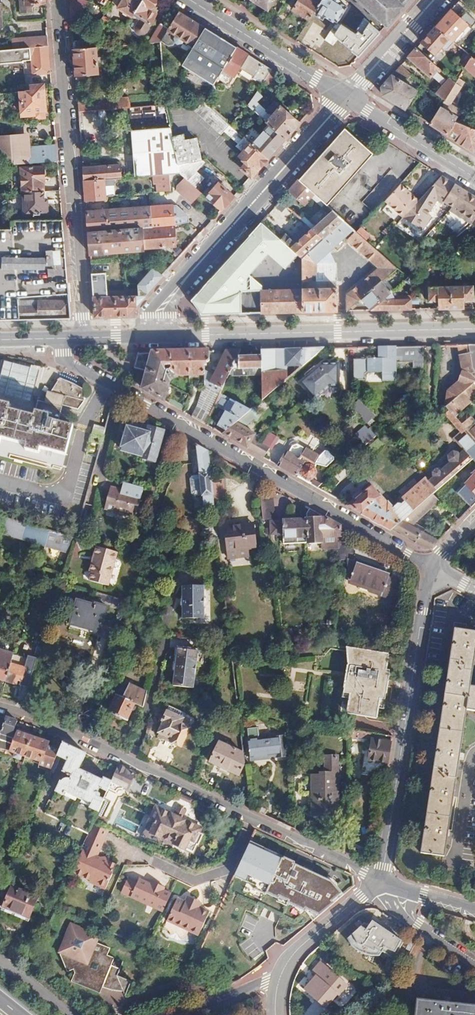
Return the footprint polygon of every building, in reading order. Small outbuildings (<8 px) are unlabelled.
[(20,13),(33,12),(32,4),(45,3),(45,0),(19,0),(20,13)] [(118,6),(133,15),(140,3),(135,0),(122,0),(118,6)] [(140,3),(133,15),(131,17),(135,19),(136,16),(140,18),(137,23),(147,29),(156,14),(154,11),(156,8),(152,5),(156,0),(142,0),(140,3)] [(268,9),(273,0),(254,0),(268,9)] [(316,0),(298,0),(292,9),(309,20),(312,14),(320,2),(316,0)] [(320,2),(312,14),(321,20),(324,17),(335,24),(346,7),(340,3),(340,2),(337,0),(321,0),(320,2)] [(387,25),(403,6),(396,0),(359,0),(387,25)] [(85,6),(71,6),(72,19),(77,18),(85,6)] [(461,17),(451,9),(436,26),(449,37),(453,40),(473,18),(466,11),(461,17)] [(179,12),(169,29),(162,41),(168,45),(174,44),(176,42),(178,43),(184,42),(184,41),(194,48),(184,63),(183,65),(214,85),(223,70),(227,63),(237,47),(206,28),(179,12)] [(368,21),(351,40),(364,51),(381,32),(368,21)] [(169,29),(161,24),(149,43),(161,41),(162,41),(169,29)] [(449,37),(436,26),(421,42),(435,54),(448,39),(449,37)] [(48,37),(14,38),(15,48),(34,47),(49,45),(48,37)] [(90,39),(73,40),(74,49),(90,47),(90,39)] [(35,57),(31,57),(32,61),(32,72),(33,75),(51,73),(49,45),(34,47),(35,57)] [(15,48),(0,51),(0,65),(27,63),(27,61),(32,61),(31,57),(35,57),(34,47),(15,48)] [(90,47),(74,49),(76,75),(100,72),(98,47),(90,47)] [(223,70),(234,76),(240,65),(254,75),(253,78),(262,84),(264,80),(271,69),(237,47),(227,63),(223,70)] [(416,47),(409,56),(432,74),(434,71),(438,65),(416,47)] [(472,56),(466,51),(458,62),(461,64),(465,67),(472,56)] [(465,67),(474,74),(474,58),(472,56),(465,67)] [(411,73),(402,64),(382,86),(383,94),(405,108),(417,90),(405,82),(411,73)] [(438,65),(434,71),(449,78),(451,75),(438,65)] [(278,73),(271,69),(264,80),(271,85),(278,73)] [(451,75),(449,78),(437,90),(448,94),(455,83),(457,80),(451,75)] [(455,83),(448,94),(441,105),(447,108),(460,87),(455,83)] [(32,90),(21,91),(23,116),(34,115),(34,120),(46,119),(43,85),(34,86),(31,86),(32,90)] [(262,95),(257,90),(248,105),(252,109),(258,101),(262,95)] [(130,98),(116,100),(116,108),(131,107),(130,98)] [(258,101),(252,109),(269,124),(285,138),(300,121),(281,104),(280,105),(274,98),(266,107),(258,101)] [(116,100),(78,102),(79,111),(116,108),(116,100)] [(204,101),(191,102),(195,111),(204,101)] [(204,101),(195,111),(220,133),(223,130),(238,142),(235,146),(242,152),(239,156),(246,163),(242,168),(251,176),(268,157),(244,136),(230,125),(204,101)] [(168,117),(170,127),(177,160),(186,159),(184,138),(177,134),(174,103),(167,104),(168,117)] [(458,117),(441,105),(430,123),(447,134),(456,120),(458,117)] [(447,134),(474,151),(474,128),(456,120),(447,134)] [(261,133),(252,126),(244,136),(268,157),(285,138),(269,124),(261,133)] [(170,127),(131,130),(135,177),(156,175),(171,174),(178,174),(177,160),(170,127)] [(372,153),(345,128),(299,180),(315,194),(327,204),(372,153)] [(0,137),(0,166),(58,161),(57,145),(30,147),(30,137),(25,137),(0,137)] [(194,137),(184,138),(186,159),(197,159),(194,137)] [(186,159),(177,160),(178,174),(183,178),(193,187),(202,177),(195,170),(201,162),(197,159),(186,159)] [(120,165),(84,167),(85,180),(105,179),(113,178),(121,178),(120,165)] [(42,166),(21,168),(23,192),(24,192),(44,191),(43,182),(45,182),(44,176),(46,176),(45,168),(43,169),(42,166)] [(171,174),(156,175),(156,184),(159,184),(159,192),(172,191),(171,174)] [(444,201),(452,206),(459,211),(457,215),(472,224),(474,219),(474,196),(441,175),(427,191),(437,197),(436,198),(443,203),(444,201)] [(113,178),(105,179),(107,199),(110,195),(114,195),(113,178)] [(183,178),(177,185),(177,192),(192,204),(201,194),(193,187),(183,178)] [(105,179),(85,180),(86,201),(107,199),(105,179)] [(299,180),(289,190),(305,205),(315,194),(299,180)] [(209,191),(206,189),(201,194),(220,211),(233,197),(217,182),(209,191)] [(412,195),(401,184),(381,206),(387,212),(394,205),(396,206),(400,202),(403,204),(412,195)] [(44,191),(24,192),(25,215),(48,213),(46,191),(44,191)] [(287,217),(292,210),(281,202),(276,208),(287,217)] [(173,205),(153,206),(154,227),(143,228),(144,248),(171,247),(177,246),(175,217),(177,218),(177,213),(174,214),(173,205)] [(153,206),(87,211),(91,252),(144,248),(143,228),(154,227),(153,206)] [(452,206),(449,210),(457,215),(459,211),(452,206)] [(344,219),(331,209),(314,226),(304,217),(301,220),(311,228),(323,238),(344,219)] [(71,318),(63,217),(11,219),(11,228),(0,228),(0,320),(71,318)] [(356,231),(344,219),(323,238),(303,257),(302,258),(302,271),(302,282),(327,282),(336,282),(335,262),(315,262),(315,261),(346,232),(350,235),(347,238),(379,267),(369,275),(368,274),(350,290),(352,292),(348,295),(348,310),(360,299),(377,284),(396,267),(374,247),(356,231)] [(263,312),(303,311),(302,288),(262,289),(251,289),(249,273),(268,252),(285,268),(298,254),(281,239),(262,221),(193,299),(200,311),(201,314),(251,312),(263,312)] [(361,226),(356,231),(374,247),(382,239),(374,231),(370,235),(361,226)] [(285,234),(281,239),(298,254),(302,257),(302,258),(303,257),(323,238),(311,228),(295,243),(285,234)] [(109,272),(92,274),(94,297),(111,295),(109,272)] [(387,295),(377,284),(360,299),(370,310),(382,299),(387,295)] [(451,285),(428,285),(428,300),(439,301),(439,308),(452,308),(451,285)] [(472,285),(451,285),(452,308),(464,308),(464,300),(473,300),(472,285)] [(327,289),(303,289),(303,311),(336,311),(336,289),(327,289)] [(111,295),(94,297),(96,316),(127,315),(146,295),(111,295)] [(409,299),(382,299),(370,310),(410,308),(409,299)] [(462,371),(458,382),(448,391),(447,407),(474,383),(474,344),(459,345),(462,371)] [(380,359),(359,359),(360,380),(365,380),(365,374),(369,371),(385,372),(385,379),(397,379),(397,358),(415,358),(416,366),(424,366),(425,346),(380,347),(380,359)] [(284,383),(288,379),(288,366),(303,366),(325,348),(262,349),(262,356),(262,374),(262,400),(284,383)] [(226,350),(216,371),(211,382),(223,389),(229,375),(239,356),(242,350),(226,350)] [(147,372),(153,351),(137,351),(133,368),(147,372)] [(153,351),(147,372),(143,388),(164,400),(169,381),(176,374),(204,374),(204,368),(206,369),(206,366),(206,362),(210,360),(210,351),(153,351)] [(262,356),(239,356),(229,375),(250,376),(250,375),(262,374),(262,356)] [(5,362),(0,384),(0,393),(33,402),(42,372),(5,362)] [(341,364),(323,364),(302,382),(316,399),(331,386),(341,386),(341,364)] [(206,369),(204,368),(204,374),(204,385),(208,387),(211,382),(216,371),(206,366),(206,369)] [(1,438),(26,445),(24,449),(38,453),(39,448),(64,455),(73,426),(57,421),(62,405),(80,409),(85,402),(86,397),(86,390),(77,385),(62,378),(52,395),(50,394),(46,405),(40,403),(34,418),(9,411),(11,407),(0,404),(0,442),(1,438)] [(223,389),(211,382),(208,387),(220,394),(223,389)] [(461,410),(474,398),(474,383),(447,407),(466,430),(474,440),(474,424),(474,425),(472,422),(474,419),(474,416),(469,408),(464,413),(461,410)] [(204,385),(197,404),(191,415),(206,424),(214,406),(215,405),(220,394),(208,387),(204,385)] [(229,399),(220,394),(215,405),(214,406),(223,410),(229,399)] [(237,403),(229,399),(223,410),(225,411),(231,414),(237,403)] [(231,414),(225,411),(216,429),(222,433),(250,410),(237,403),(231,414)] [(361,403),(354,411),(369,423),(376,415),(361,403)] [(254,434),(244,428),(254,419),(258,421),(262,413),(253,408),(250,410),(222,433),(251,450),(257,439),(253,436),(254,434)] [(130,428),(128,428),(121,452),(155,461),(163,433),(151,429),(152,426),(132,420),(130,428)] [(105,428),(95,425),(93,433),(102,436),(105,428)] [(365,425),(356,435),(368,446),(377,435),(365,425)] [(173,432),(168,429),(160,457),(165,458),(169,446),(173,432)] [(454,440),(464,451),(474,443),(474,442),(474,440),(466,430),(454,440)] [(182,437),(173,432),(169,446),(178,451),(182,437)] [(187,440),(182,437),(178,451),(180,453),(187,440)] [(269,448),(258,442),(253,451),(264,457),(269,448)] [(464,451),(472,459),(474,462),(474,461),(474,445),(474,443),(464,451)] [(208,452),(196,445),(201,495),(202,495),(204,506),(211,505),(211,509),(215,509),(214,503),(213,494),(208,452)] [(298,459),(288,452),(279,466),(312,485),(329,463),(304,448),(298,459)] [(428,483),(436,491),(472,459),(464,451),(459,456),(457,453),(451,452),(447,456),(447,461),(450,464),(440,472),(439,470),(435,470),(431,473),(431,477),(433,479),(428,483)] [(428,483),(424,478),(401,499),(405,503),(428,483)] [(120,493),(109,490),(103,508),(114,511),(113,513),(129,518),(133,506),(137,507),(142,489),(123,483),(120,493)] [(370,487),(349,506),(392,531),(432,494),(436,491),(428,483),(405,503),(401,506),(400,505),(393,510),(387,504),(386,505),(370,487)] [(272,490),(259,492),(262,519),(275,518),(272,490)] [(227,492),(213,494),(214,503),(227,501),(227,492)] [(439,500),(432,494),(392,531),(424,548),(431,547),(437,542),(427,536),(422,534),(425,529),(413,523),(439,500)] [(315,519),(270,521),(270,535),(283,534),(283,545),(308,544),(308,545),(322,545),(322,537),(337,537),(340,537),(340,527),(315,513),(315,519)] [(25,524),(2,517),(0,525),(0,533),(21,539),(25,524)] [(216,519),(202,520),(204,533),(218,537),(216,519)] [(48,531),(25,524),(21,539),(44,546),(48,531)] [(253,524),(225,527),(228,551),(256,548),(253,524)] [(446,533),(436,527),(427,536),(437,542),(446,533)] [(70,537),(48,531),(44,546),(66,552),(70,537)] [(116,553),(95,546),(88,571),(91,571),(88,580),(106,586),(116,553)] [(347,560),(349,580),(371,588),(370,593),(397,602),(403,584),(387,578),(388,575),(347,560)] [(78,588),(77,593),(106,601),(107,597),(78,588)] [(202,589),(181,589),(181,621),(202,621),(202,589)] [(59,610),(71,613),(68,624),(98,633),(105,607),(85,601),(84,603),(62,597),(59,610)] [(128,603),(116,599),(113,609),(126,613),(128,603)] [(454,628),(447,675),(420,853),(443,856),(465,710),(474,712),(474,687),(469,686),(474,649),(474,632),(454,628)] [(347,648),(350,665),(345,693),(352,694),(349,714),(376,719),(380,699),(385,700),(390,671),(387,670),(389,655),(368,652),(347,648)] [(178,650),(176,665),(175,672),(173,687),(192,690),(198,653),(178,650)] [(13,655),(0,651),(0,680),(5,681),(10,665),(13,655)] [(119,657),(114,656),(110,672),(115,674),(119,657)] [(25,668),(10,665),(5,681),(17,685),(18,681),(21,682),(25,668)] [(133,685),(127,701),(135,704),(148,709),(150,692),(133,685)] [(127,701),(115,696),(107,713),(126,722),(135,704),(127,701)] [(168,707),(166,712),(179,718),(181,713),(168,707)] [(170,740),(169,743),(161,739),(153,758),(166,764),(175,745),(180,748),(189,729),(179,724),(181,719),(179,718),(166,712),(162,722),(164,722),(158,734),(170,740)] [(12,745),(10,750),(26,756),(33,737),(17,730),(19,723),(5,719),(0,734),(0,741),(12,745)] [(158,734),(157,737),(161,739),(169,743),(170,740),(158,734)] [(48,743),(33,737),(26,756),(27,756),(41,761),(40,765),(53,769),(58,757),(59,754),(46,749),(48,743)] [(283,737),(247,741),(248,758),(274,755),(274,758),(286,756),(283,737)] [(391,743),(371,739),(367,760),(364,760),(362,770),(386,774),(389,760),(391,743)] [(63,780),(60,782),(55,793),(63,796),(65,793),(92,805),(90,808),(98,812),(104,799),(111,782),(103,779),(102,782),(79,770),(86,754),(65,744),(65,742),(65,741),(59,754),(58,757),(62,759),(68,762),(63,773),(72,777),(71,780),(69,779),(67,779),(65,779),(63,780)] [(243,754),(218,743),(209,763),(238,776),(244,765),(243,754)] [(62,759),(58,757),(53,769),(52,771),(56,773),(62,759)] [(118,767),(111,782),(104,799),(110,802),(103,816),(109,819),(118,798),(120,798),(122,798),(123,796),(133,774),(118,767)] [(316,787),(312,787),(312,816),(337,816),(337,771),(326,771),(326,777),(316,777),(316,787)] [(50,803),(45,815),(88,835),(92,825),(93,824),(94,823),(50,803)] [(147,823),(154,827),(148,841),(169,852),(172,846),(191,856),(196,847),(197,848),(202,836),(198,834),(201,829),(154,808),(147,823)] [(92,825),(88,835),(71,874),(89,882),(88,883),(104,891),(115,867),(108,863),(108,861),(103,859),(99,859),(98,862),(93,860),(96,852),(98,853),(107,832),(92,825)] [(337,884),(252,846),(238,877),(252,883),(254,877),(279,888),(275,896),(323,918),(348,897),(337,884)] [(128,881),(122,894),(163,913),(171,895),(164,891),(165,888),(157,884),(155,887),(152,885),(140,880),(138,885),(128,881)] [(41,898),(11,885),(1,906),(31,919),(41,898)] [(185,903),(178,900),(168,922),(190,932),(199,937),(211,913),(201,908),(197,906),(199,902),(188,897),(185,903)] [(409,938),(377,917),(372,926),(367,922),(352,935),(354,939),(355,942),(361,946),(366,950),(374,954),(384,956),(391,945),(402,951),(409,938)] [(160,987),(169,966),(141,954),(135,968),(121,962),(119,969),(110,965),(113,959),(107,956),(110,949),(96,943),(99,936),(78,927),(69,929),(60,952),(67,962),(65,963),(68,971),(74,969),(75,972),(71,981),(99,993),(102,987),(122,992),(124,996),(131,999),(160,987)] [(121,962),(113,959),(110,965),(119,969),(121,962)] [(312,973),(316,977),(304,991),(324,1008),(336,995),(337,996),(347,986),(321,963),(312,973)] [(449,1006),(449,1004),(445,1003),(444,1005),(417,1001),(415,1014),(474,1014),(474,1010),(449,1006)]
